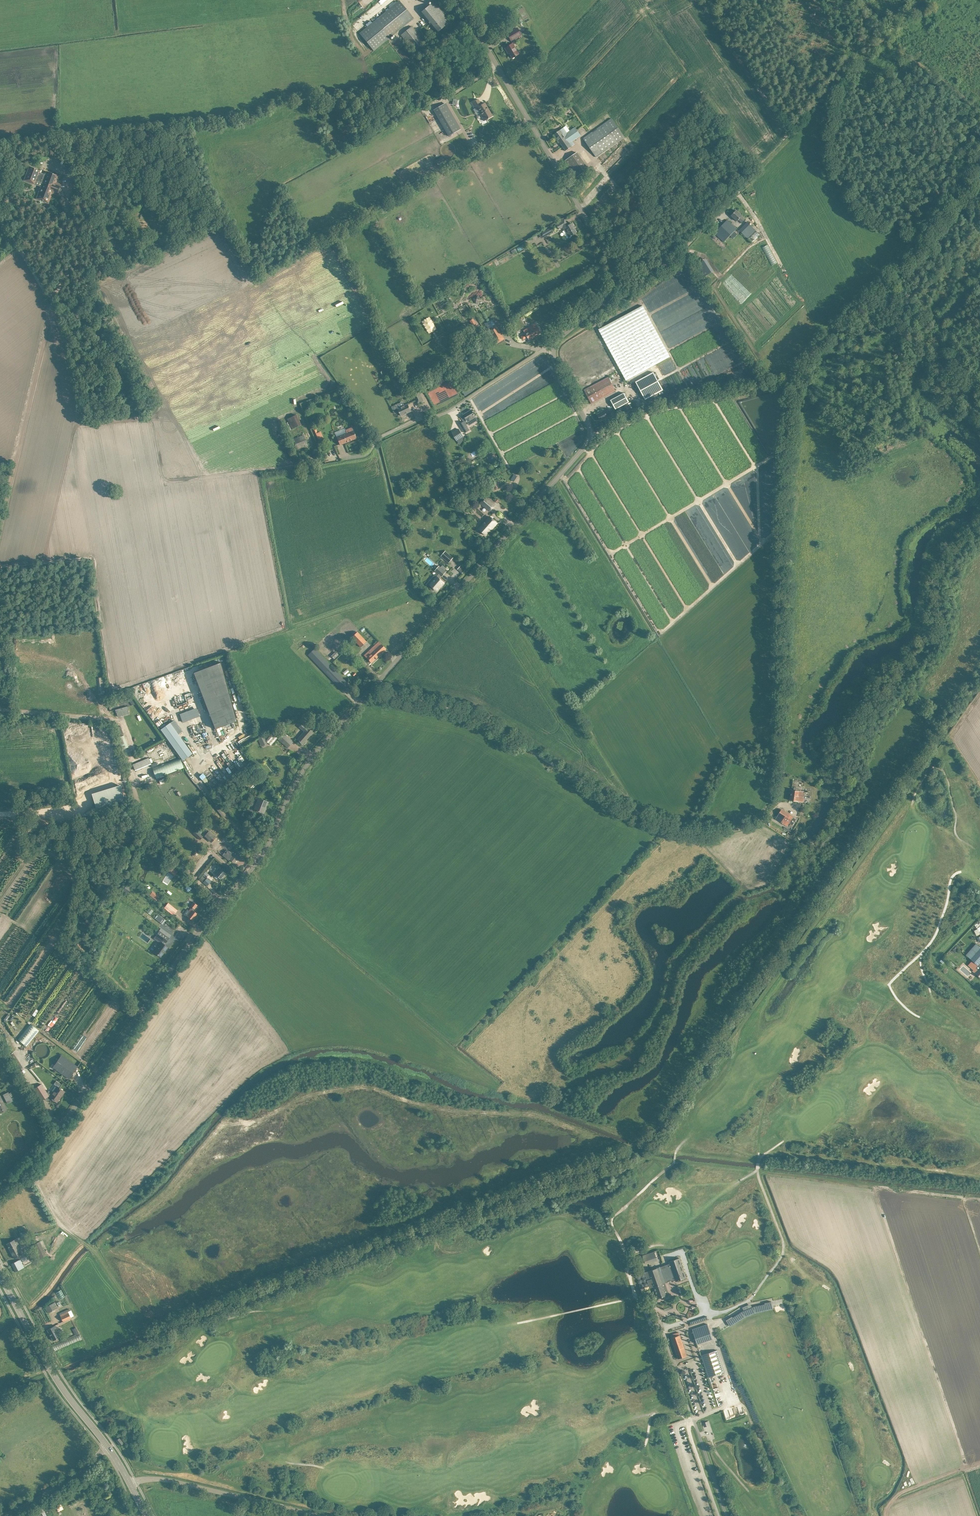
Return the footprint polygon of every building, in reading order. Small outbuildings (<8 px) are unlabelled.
[(413,18),(400,1),(360,33),(373,50),(413,18)] [(437,32),(450,22),(434,2),(421,13),(437,32)] [(414,51),(425,42),(412,26),(401,35),(414,51)] [(507,34),(511,41),(521,35),(517,28),(507,34)] [(508,52),(512,58),(519,54),(513,43),(504,48),(507,52),(508,52)] [(477,107),(484,121),(493,116),(485,103),(481,105),(478,99),(472,102),(475,108),(477,107)] [(448,135),(460,129),(445,102),(433,109),(448,135)] [(366,117),(373,114),(371,110),(369,111),(368,109),(363,111),(366,117)] [(597,157),(625,138),(612,118),(584,138),(597,157)] [(554,134),(565,151),(575,144),(573,141),(581,136),(576,128),(567,134),(563,128),(558,132),(554,134)] [(564,161),(576,178),(588,169),(577,152),(564,161)] [(76,164),(79,169),(92,163),(90,158),(76,164)] [(61,184),(56,183),(59,176),(47,171),(46,175),(39,172),(40,171),(29,167),(24,180),(34,184),(36,181),(42,183),(36,198),(48,203),(52,193),(57,195),(61,184)] [(742,216),(736,210),(731,216),(737,221),(739,219),(742,222),(745,219),(742,216)] [(715,233),(724,242),(730,235),(734,239),(738,234),(734,231),(736,229),(727,220),(715,233)] [(572,236),(572,235),(577,232),(574,227),(572,223),(567,226),(567,225),(565,226),(562,221),(556,224),(559,229),(563,228),(564,230),(569,237),(571,236),(572,236)] [(747,238),(755,230),(747,222),(739,230),(747,238)] [(555,229),(553,226),(541,232),(544,237),(549,234),(548,233),(555,229)] [(750,239),(754,244),(762,237),(758,232),(750,239)] [(697,264),(705,276),(714,271),(706,259),(697,264)] [(478,295),(472,298),(475,304),(481,301),(478,295)] [(643,306),(599,329),(606,343),(621,370),(626,380),(671,357),(652,323),(643,306)] [(473,318),(470,321),(474,328),(478,326),(473,318)] [(532,326),(524,331),(529,340),(541,332),(539,328),(536,324),(535,325),(534,324),(532,326)] [(496,325),(489,330),(497,343),(504,338),(496,325)] [(654,372),(635,382),(645,400),(663,390),(654,372)] [(584,390),(592,404),(615,391),(608,377),(584,390)] [(465,395),(473,390),(470,385),(462,390),(465,395)] [(419,391),(415,393),(417,398),(415,399),(417,404),(423,401),(419,391)] [(615,409),(629,402),(624,392),(610,400),(615,409)] [(408,404),(398,409),(396,405),(392,407),(395,413),(399,411),(401,416),(411,411),(408,404)] [(604,411),(597,414),(601,421),(608,417),(611,415),(608,409),(604,411)] [(467,420),(460,424),(465,433),(469,430),(465,424),(468,422),(470,425),(478,420),(471,410),(463,415),(467,420)] [(287,419),(292,429),(300,425),(296,415),(287,419)] [(315,427),(311,429),(318,445),(322,443),(320,439),(323,438),(320,431),(317,433),(315,427)] [(336,437),(340,445),(356,438),(353,430),(352,428),(345,430),(346,433),(336,437)] [(464,437),(459,428),(452,433),(457,441),(464,437)] [(303,434),(293,439),(298,451),(308,447),(303,434)] [(495,505),(485,496),(480,502),(490,511),(495,505)] [(497,523),(490,517),(479,529),(482,531),(486,535),(491,528),(491,529),(497,523)] [(453,557),(446,551),(441,556),(449,563),(453,557)] [(428,557),(425,561),(432,566),(435,562),(428,557)] [(446,568),(442,565),(441,567),(440,566),(435,571),(437,572),(426,585),(432,590),(434,589),(435,590),(435,589),(436,591),(441,585),(442,586),(444,582),(439,578),(441,576),(442,576),(446,571),(444,570),(446,568)] [(459,570),(464,574),(468,570),(463,566),(459,570)] [(360,647),(367,641),(357,631),(351,637),(360,647)] [(379,641),(364,655),(371,663),(386,649),(379,641)] [(315,648),(308,655),(342,691),(349,684),(345,681),(315,648)] [(215,729),(237,721),(221,662),(194,673),(215,729)] [(131,695),(120,698),(121,704),(130,701),(132,705),(137,704),(131,695)] [(116,713),(118,717),(129,713),(128,709),(127,706),(115,710),(116,713)] [(307,739),(313,732),(307,727),(307,728),(301,723),(299,721),(297,724),(299,726),(298,726),(304,731),(297,740),(302,744),(305,742),(304,739),(305,738),(307,739)] [(183,760),(192,754),(170,723),(161,729),(183,760)] [(121,726),(115,728),(118,736),(124,734),(121,726)] [(277,738),(272,733),(266,741),(271,745),(277,738)] [(288,748),(293,742),(283,733),(278,739),(284,744),(288,748)] [(124,735),(116,738),(121,750),(128,747),(124,735)] [(258,739),(261,746),(267,743),(264,736),(258,739)] [(156,778),(183,767),(180,757),(152,768),(156,778)] [(92,794),(97,810),(126,801),(121,785),(92,794)] [(791,790),(790,800),(795,801),(800,802),(800,798),(803,799),(804,795),(803,795),(803,791),(799,791),(800,788),(794,787),(794,790),(791,790)] [(268,802),(264,800),(255,797),(254,798),(257,800),(254,809),(259,811),(264,813),(262,812),(265,806),(266,807),(268,802)] [(793,817),(781,810),(775,819),(787,827),(789,824),(792,826),(796,820),(793,818),(793,817)] [(226,829),(219,838),(222,841),(229,832),(226,829)] [(196,830),(193,834),(201,840),(203,836),(196,830)] [(211,842),(216,836),(209,830),(209,831),(204,836),(211,842)] [(229,861),(230,859),(234,863),(237,859),(236,859),(238,856),(239,857),(242,853),(238,850),(237,850),(235,848),(231,852),(227,849),(222,855),(229,861)] [(215,868),(215,869),(212,872),(220,879),(223,876),(224,877),(225,877),(227,875),(227,874),(223,871),(221,869),(220,867),(218,865),(217,866),(215,868)] [(211,881),(207,878),(203,882),(207,886),(211,881)] [(177,910),(168,902),(165,906),(174,914),(177,910)] [(187,915),(186,915),(188,917),(192,920),(197,913),(193,910),(194,909),(197,905),(193,902),(190,906),(193,908),(192,909),(191,908),(189,910),(187,909),(184,913),(187,915)] [(156,918),(161,924),(165,920),(160,915),(156,918)] [(168,947),(164,944),(165,942),(166,943),(169,938),(159,931),(156,936),(163,941),(162,943),(161,942),(154,952),(161,957),(168,947)] [(75,945),(81,954),(83,953),(93,945),(91,943),(90,944),(89,944),(88,945),(88,944),(84,947),(80,941),(75,945)] [(977,965),(978,965),(979,963),(979,947),(976,943),(966,955),(977,965)] [(31,1024),(18,1039),(26,1046),(39,1031),(31,1024)] [(14,1052),(8,1055),(19,1072),(24,1069),(14,1052)] [(69,1079),(78,1066),(61,1055),(53,1067),(69,1079)] [(12,1081),(9,1083),(15,1090),(18,1087),(12,1081)] [(41,1084),(34,1089),(41,1101),(45,1098),(49,1096),(47,1093),(41,1084)] [(49,1096),(45,1098),(49,1100),(51,1098),(57,1102),(60,1098),(59,1097),(63,1091),(59,1088),(57,1086),(53,1093),(49,1090),(47,1093),(49,1096)] [(8,1092),(3,1095),(8,1104),(13,1101),(8,1092)] [(14,1258),(19,1256),(22,1254),(19,1248),(21,1247),(18,1243),(16,1238),(7,1243),(14,1258)] [(36,1260),(47,1255),(40,1241),(29,1247),(36,1260)] [(652,1245),(640,1249),(643,1257),(655,1253),(652,1245)] [(659,1255),(640,1261),(651,1292),(655,1291),(658,1298),(667,1295),(669,1294),(665,1283),(675,1279),(676,1281),(686,1278),(680,1258),(669,1262),(669,1264),(663,1266),(659,1255)] [(20,1269),(21,1269),(24,1267),(21,1259),(17,1261),(11,1263),(15,1272),(20,1269)] [(74,1277),(68,1279),(75,1294),(80,1291),(74,1277)] [(63,1321),(71,1317),(69,1313),(72,1312),(70,1309),(67,1310),(59,1313),(63,1321)] [(732,1316),(726,1320),(729,1326),(730,1325),(735,1322),(732,1317),(732,1316)] [(697,1343),(712,1338),(707,1324),(692,1329),(697,1343)] [(53,1340),(58,1338),(61,1336),(55,1325),(47,1330),(53,1340)] [(678,1358),(683,1357),(687,1356),(681,1339),(684,1338),(682,1334),(671,1338),(678,1358)] [(714,1375),(724,1371),(717,1350),(701,1355),(708,1377),(714,1375)]
